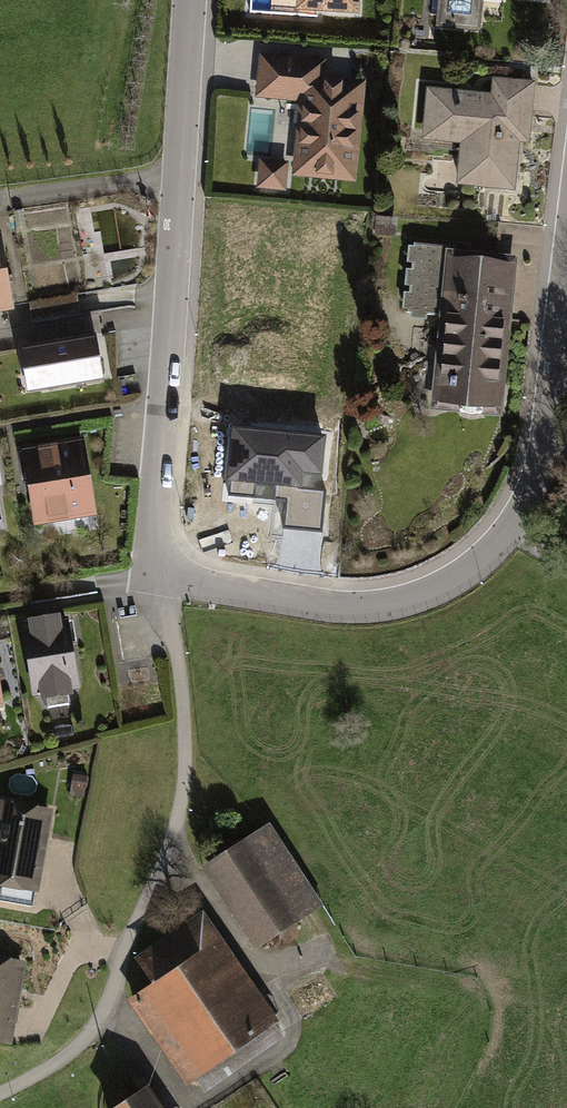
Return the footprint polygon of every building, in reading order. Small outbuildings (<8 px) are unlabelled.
[(299,8),(357,12),(357,0),(299,0),(299,8)] [(441,23),(477,27),(479,0),(443,0),(441,23)] [(321,64),(263,59),(260,94),(305,98),(298,171),(351,176),(360,86),(319,82),(321,64)] [(494,97),(429,91),(426,129),(464,133),(459,183),(512,188),(519,116),(530,117),(533,84),(496,81),(494,97)] [(283,166),(264,165),(262,184),(281,186),(283,166)] [(456,247),(414,243),(407,312),(448,316),(442,377),(450,378),(448,400),(459,401),(460,405),(461,409),(465,411),(468,413),(472,413),(476,413),(480,411),(482,408),(483,403),(487,404),(489,382),(497,382),(508,266),(455,261),(456,247)] [(9,306),(0,253),(0,307),(9,306)] [(77,294),(29,302),(33,323),(80,315),(77,294)] [(72,338),(19,347),(27,393),(104,380),(96,334),(72,338)] [(325,435),(227,425),(222,483),(226,483),(224,499),(258,502),(280,505),(277,529),(322,533),(327,488),(304,486),(305,476),(320,478),(325,435)] [(82,441),(24,450),(29,480),(32,479),(33,486),(34,491),(32,492),(36,522),(92,513),(87,485),(89,485),(82,441)] [(43,619),(32,621),(32,626),(25,627),(35,692),(43,691),(44,696),(70,692),(69,687),(77,686),(66,620),(58,621),(57,616),(43,619)] [(87,777),(73,775),(71,788),(84,790),(87,777)] [(2,804),(0,813),(0,900),(32,905),(48,812),(2,804)] [(268,828),(247,842),(296,918),(317,904),(268,828)] [(247,842),(209,866),(258,942),(296,918),(247,842)] [(204,920),(145,961),(160,984),(134,1002),(188,1080),(195,1075),(247,1039),(253,1047),(257,1053),(279,1038),(272,1028),(276,1025),(204,920)] [(0,960),(0,1038),(8,1039),(21,964),(0,960)] [(201,1084),(253,1047),(247,1039),(195,1075),(201,1084)] [(116,1107),(162,1107),(149,1087),(116,1107)]
